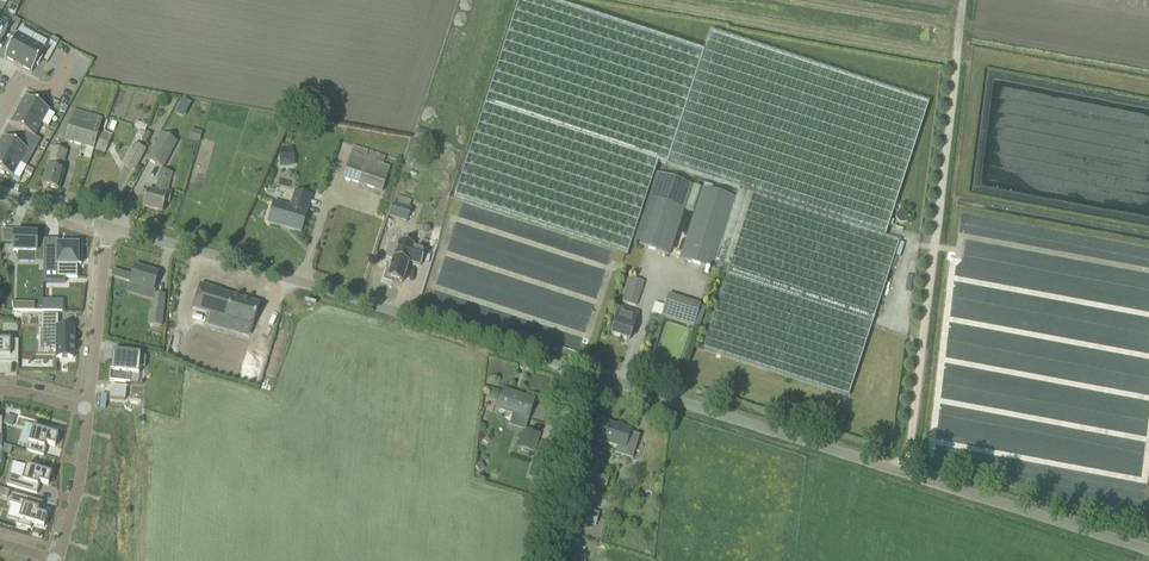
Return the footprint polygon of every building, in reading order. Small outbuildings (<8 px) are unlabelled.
[(18,9),(21,2),(18,1),(17,0),(12,0),(9,4),(18,9)] [(455,197),(628,254),(658,163),(739,189),(736,198),(712,270),(711,272),(726,277),(703,349),(848,397),(899,242),(885,237),(929,103),(710,32),(704,52),(545,0),(519,0),(455,197)] [(20,22),(14,18),(9,29),(15,32),(20,22)] [(0,24),(0,43),(8,27),(7,27),(7,28),(0,24)] [(19,64),(32,40),(18,33),(14,40),(12,39),(7,48),(9,49),(5,56),(19,64)] [(45,47),(32,40),(19,64),(33,71),(37,64),(39,65),(43,56),(41,55),(45,47)] [(1071,115),(1074,110),(1081,109),(1089,115),(1095,107),(1097,116),(1107,118),(1107,116),(1137,121),(1135,112),(1091,104),(1089,102),(1084,108),(1083,101),(1066,98),(1091,94),(1025,82),(1024,88),(1021,89),(1017,85),(1011,84),(1010,78),(1001,80),(992,131),(997,136),(1020,132),(1022,144),(1053,149),(1052,138),(1060,128),(1061,120),(1072,122),(1071,115)] [(26,97),(18,110),(42,123),(49,109),(42,105),(43,103),(34,99),(33,101),(26,97)] [(176,113),(184,117),(191,103),(183,99),(176,113)] [(35,137),(42,123),(18,110),(11,124),(25,132),(35,137)] [(74,110),(72,119),(65,141),(94,150),(103,118),(74,110)] [(95,150),(105,154),(113,135),(104,131),(95,150)] [(35,137),(25,132),(22,138),(37,147),(41,140),(35,137)] [(161,133),(146,160),(162,168),(176,142),(161,133)] [(0,144),(0,152),(20,163),(27,150),(28,149),(19,145),(4,137),(0,144)] [(34,153),(37,147),(22,138),(19,145),(28,149),(27,150),(34,153)] [(146,149),(135,144),(130,154),(124,165),(135,170),(146,149)] [(390,168),(383,165),(386,156),(354,146),(342,180),(381,194),(390,168)] [(63,170),(68,153),(53,148),(42,185),(59,190),(64,170),(63,170)] [(0,152),(0,172),(4,175),(5,173),(13,177),(20,163),(0,152)] [(668,255),(692,186),(657,174),(634,244),(668,255)] [(173,193),(167,191),(170,181),(160,178),(156,193),(148,191),(143,206),(163,212),(165,203),(170,204),(173,193)] [(680,259),(712,270),(736,198),(704,188),(680,259)] [(270,220),(287,225),(286,227),(301,232),(307,212),(305,212),(310,196),(295,191),(291,207),(274,202),(269,222),(270,220)] [(397,196),(390,217),(406,223),(410,211),(409,210),(412,201),(397,196)] [(44,263),(45,240),(37,240),(37,234),(25,234),(24,234),(14,233),(13,252),(35,253),(34,263),(44,263)] [(394,257),(389,273),(387,272),(384,280),(392,282),(393,280),(402,283),(409,262),(422,266),(426,252),(413,248),(414,244),(400,240),(394,257)] [(81,265),(81,259),(81,247),(57,246),(57,255),(44,254),(44,271),(57,271),(57,278),(77,279),(78,265),(81,265)] [(135,266),(130,283),(153,290),(158,273),(135,266)] [(628,278),(620,301),(637,307),(645,283),(628,278)] [(261,340),(270,308),(200,286),(193,308),(210,313),(207,323),(261,340)] [(148,326),(161,328),(166,297),(153,294),(151,312),(150,312),(148,326)] [(693,326),(700,304),(669,294),(661,316),(693,326)] [(43,312),(63,312),(63,301),(43,301),(43,312)] [(12,303),(13,311),(23,311),(24,303),(12,303)] [(610,334),(629,340),(638,314),(619,308),(610,334)] [(41,315),(41,331),(50,331),(50,348),(57,348),(56,358),(73,359),(74,328),(58,327),(58,315),(41,315)] [(18,341),(0,341),(0,360),(18,360),(18,341)] [(145,369),(146,356),(140,356),(140,355),(113,352),(110,381),(130,383),(131,374),(138,375),(139,368),(145,369)] [(534,400),(504,390),(498,409),(528,419),(534,400)] [(12,427),(15,418),(7,416),(6,418),(4,425),(12,427)] [(639,436),(630,433),(630,430),(603,422),(597,440),(625,449),(624,450),(634,453),(639,436)] [(55,448),(59,436),(50,433),(46,432),(48,427),(34,423),(26,451),(44,456),(47,445),(55,448)] [(534,452),(539,434),(523,429),(517,447),(527,450),(534,452)] [(10,455),(12,448),(4,445),(2,453),(10,455)] [(609,478),(598,474),(602,463),(590,460),(583,482),(595,486),(595,485),(606,489),(609,478)] [(539,478),(543,467),(533,464),(529,475),(539,478)] [(37,495),(40,483),(48,486),(52,474),(26,467),(22,480),(10,476),(7,486),(37,495)] [(587,522),(596,494),(585,491),(576,518),(587,522)] [(39,514),(43,503),(13,494),(10,503),(22,507),(17,525),(30,529),(32,524),(44,528),(48,516),(39,514)] [(580,554),(569,553),(569,560),(579,560),(580,554)]
